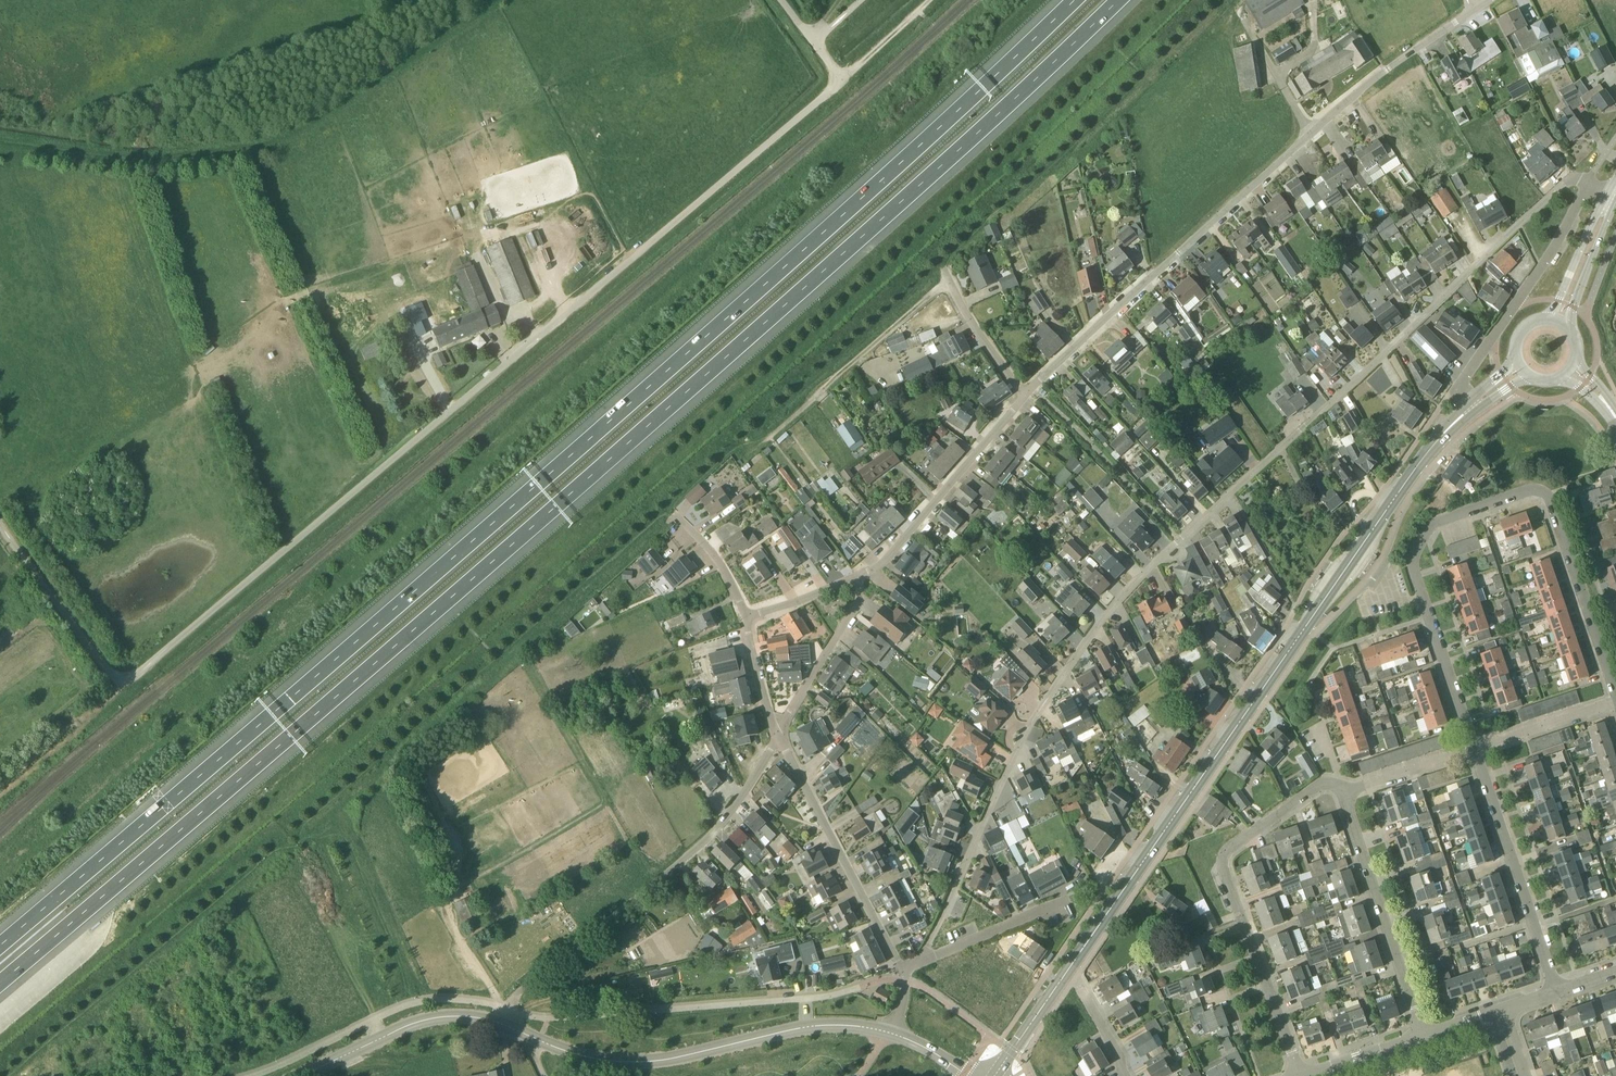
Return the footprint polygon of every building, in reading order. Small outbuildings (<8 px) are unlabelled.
[(1262,30),(1304,4),(1301,0),(1248,0),(1245,2),(1262,30)] [(1301,7),(1292,12),(1297,20),(1306,15),(1301,7)] [(1498,22),(1506,38),(1514,34),(1521,47),(1513,51),(1518,60),(1530,53),(1528,49),(1541,43),(1540,40),(1548,36),(1542,23),(1532,28),(1533,30),(1529,32),(1518,12),(1498,22)] [(1549,30),(1553,41),(1563,37),(1559,26),(1549,30)] [(1488,57),(1490,60),(1497,56),(1490,45),(1483,49),(1478,41),(1477,42),(1471,34),(1459,42),(1470,58),(1477,53),(1482,61),(1488,57)] [(1320,65),(1317,61),(1311,65),(1309,63),(1302,68),(1306,74),(1295,81),(1289,85),(1298,100),(1321,88),(1319,85),(1345,69),(1354,64),(1357,69),(1356,70),(1373,58),(1360,39),(1344,51),(1320,65)] [(1552,42),(1530,53),(1518,60),(1527,78),(1562,60),(1552,42)] [(1240,91),(1260,88),(1254,44),(1234,47),(1240,91)] [(1296,54),(1289,44),(1272,54),(1278,65),(1296,54)] [(1605,48),(1592,55),(1600,71),(1614,64),(1605,48)] [(1471,74),(1463,59),(1462,56),(1461,56),(1462,58),(1458,60),(1455,56),(1451,58),(1441,63),(1450,78),(1451,78),(1455,85),(1468,78),(1467,76),(1471,74)] [(1562,60),(1527,78),(1530,84),(1564,66),(1562,60)] [(1507,88),(1512,98),(1513,99),(1530,89),(1527,83),(1515,89),(1513,85),(1507,88)] [(1559,91),(1565,102),(1579,95),(1574,84),(1559,91)] [(1613,104),(1609,98),(1605,92),(1604,92),(1600,85),(1581,98),(1585,106),(1592,101),(1597,108),(1598,107),(1602,112),(1613,104)] [(1576,118),(1569,107),(1562,112),(1565,116),(1558,121),(1562,127),(1561,128),(1571,143),(1573,141),(1574,142),(1578,139),(1577,138),(1585,133),(1575,119),(1576,118)] [(1510,121),(1511,120),(1508,115),(1507,116),(1504,111),(1495,116),(1500,127),(1503,132),(1513,127),(1510,121)] [(1462,114),(1455,118),(1459,125),(1466,121),(1462,114)] [(1544,130),(1534,138),(1539,144),(1545,151),(1554,142),(1545,131),(1544,130)] [(1382,146),(1378,141),(1378,140),(1366,148),(1376,162),(1376,163),(1380,169),(1381,168),(1397,157),(1395,154),(1387,143),(1382,146)] [(1376,163),(1376,162),(1366,148),(1355,155),(1359,161),(1354,165),(1361,176),(1367,186),(1373,182),(1370,177),(1366,170),(1376,163)] [(1547,159),(1541,153),(1526,166),(1530,171),(1529,172),(1540,185),(1557,170),(1548,159),(1547,159)] [(1354,165),(1348,169),(1344,163),(1333,170),(1342,184),(1353,177),(1354,179),(1355,180),(1362,190),(1367,186),(1361,176),(1354,165)] [(1336,188),(1342,184),(1333,170),(1321,177),(1324,182),(1317,186),(1314,188),(1320,197),(1322,201),(1328,209),(1343,199),(1337,190),(1336,188)] [(1321,202),(1311,185),(1304,175),(1298,179),(1286,187),(1295,199),(1291,202),(1304,221),(1312,215),(1301,196),(1306,193),(1315,206),(1321,202)] [(1458,175),(1452,177),(1456,189),(1462,187),(1458,175)] [(1437,196),(1432,199),(1445,217),(1455,210),(1444,191),(1437,196)] [(1415,196),(1417,198),(1420,202),(1425,198),(1421,192),(1415,196)] [(1507,218),(1498,202),(1494,195),(1488,198),(1487,200),(1475,206),(1471,199),(1469,200),(1463,203),(1470,215),(1476,211),(1477,213),(1486,229),(1507,218)] [(1284,221),(1293,215),(1282,199),(1275,203),(1265,210),(1270,217),(1266,220),(1272,229),(1276,226),(1284,221)] [(1412,213),(1418,221),(1431,211),(1426,203),(1412,213)] [(1327,208),(1320,212),(1324,218),(1330,214),(1327,208)] [(1397,230),(1413,218),(1411,214),(1394,225),(1397,230)] [(1270,246),(1263,236),(1252,222),(1240,231),(1251,245),(1257,240),(1265,250),(1270,246)] [(990,242),(1001,237),(1002,236),(996,223),(985,228),(990,242)] [(1125,247),(1132,241),(1143,233),(1136,224),(1118,238),(1125,247)] [(1359,247),(1379,234),(1374,228),(1365,234),(1362,230),(1355,234),(1359,241),(1356,243),(1359,247)] [(1245,249),(1251,245),(1240,231),(1229,239),(1245,260),(1251,256),(1245,249)] [(1447,231),(1441,235),(1443,238),(1446,242),(1452,238),(1447,231)] [(1092,259),(1098,257),(1094,238),(1088,240),(1092,259)] [(1437,253),(1446,267),(1458,260),(1454,254),(1459,250),(1452,238),(1446,242),(1445,242),(1434,249),(1437,253)] [(511,239),(487,249),(510,306),(534,296),(511,239)] [(1362,248),(1366,253),(1371,247),(1367,243),(1362,248)] [(1105,268),(1109,273),(1116,281),(1134,267),(1118,247),(1110,253),(1115,260),(1105,268)] [(1504,276),(1516,263),(1520,259),(1507,247),(1504,251),(1491,264),(1504,276)] [(1282,264),(1290,259),(1283,248),(1275,253),(1282,264)] [(1437,253),(1434,249),(1433,248),(1422,255),(1423,257),(1422,258),(1421,256),(1416,259),(1416,258),(1415,258),(1417,261),(1425,273),(1431,269),(1435,275),(1446,267),(1437,253)] [(1202,268),(1213,281),(1217,285),(1222,279),(1219,275),(1228,267),(1215,253),(1207,260),(1209,261),(1202,268)] [(1329,258),(1324,254),(1319,260),(1323,264),(1329,258)] [(997,283),(992,273),(985,256),(966,265),(971,277),(974,276),(980,291),(997,283)] [(1420,277),(1425,273),(1417,261),(1415,258),(1408,263),(1406,269),(1411,276),(1406,280),(1415,295),(1427,287),(1420,277)] [(1346,261),(1340,268),(1346,274),(1352,266),(1346,261)] [(1240,262),(1234,267),(1242,277),(1246,274),(1248,272),(1240,262)] [(1499,282),(1504,276),(1491,264),(1486,269),(1499,282)] [(1406,280),(1396,267),(1386,274),(1390,279),(1384,283),(1392,295),(1397,291),(1404,302),(1415,295),(1406,280)] [(472,313),(488,306),(472,268),(456,274),(472,313)] [(1101,293),(1098,283),(1095,270),(1078,274),(1084,297),(1101,293)] [(1278,307),(1290,300),(1271,270),(1253,282),(1269,307),(1275,303),(1278,307)] [(1004,291),(1014,287),(1019,284),(1014,274),(999,281),(1004,291)] [(1200,302),(1207,296),(1189,277),(1183,283),(1172,292),(1178,299),(1177,300),(1177,301),(1174,304),(1187,324),(1188,324),(1196,336),(1201,343),(1203,338),(1200,334),(1192,321),(1191,322),(1189,314),(1189,313),(1200,302)] [(1467,282),(1458,291),(1471,305),(1477,299),(1467,282)] [(1513,291),(1502,283),(1498,288),(1498,287),(1495,291),(1486,285),(1478,296),(1487,303),(1499,312),(1510,296),(1513,291)] [(1359,302),(1349,286),(1340,292),(1343,295),(1339,298),(1347,310),(1359,302)] [(1037,316),(1041,313),(1048,308),(1038,293),(1031,297),(1033,301),(1029,304),(1037,316)] [(1397,324),(1403,320),(1389,301),(1371,314),(1385,333),(1397,324)] [(1171,328),(1177,324),(1177,323),(1171,316),(1160,304),(1147,316),(1141,322),(1147,328),(1151,333),(1158,328),(1165,321),(1171,328)] [(501,323),(494,306),(433,331),(440,348),(487,329),(487,328),(501,323)] [(1479,333),(1479,332),(1447,310),(1434,327),(1467,350),(1479,333)] [(1307,324),(1312,332),(1319,327),(1314,319),(1307,324)] [(1048,360),(1064,345),(1044,323),(1036,331),(1044,340),(1036,347),(1048,360)] [(1187,343),(1196,336),(1188,324),(1187,324),(1178,330),(1187,343)] [(1373,338),(1362,327),(1356,332),(1348,324),(1343,329),(1351,337),(1351,338),(1361,349),(1373,338)] [(1411,340),(1442,371),(1456,358),(1425,326),(1411,340)] [(409,330),(393,337),(397,346),(413,339),(409,330)] [(905,341),(903,335),(902,333),(887,340),(892,354),(909,348),(906,341),(905,341)] [(1339,371),(1348,362),(1337,350),(1336,350),(1332,345),(1329,348),(1323,341),(1322,342),(1316,333),(1311,336),(1317,345),(1320,349),(1323,354),(1339,371)] [(950,361),(961,355),(970,350),(962,335),(947,343),(942,345),(950,361)] [(1135,356),(1144,348),(1133,336),(1123,345),(1120,342),(1105,355),(1116,366),(1112,369),(1119,376),(1131,365),(1129,362),(1125,358),(1131,352),(1135,356)] [(1312,348),(1317,345),(1311,336),(1307,339),(1312,348)] [(381,354),(377,343),(361,351),(365,361),(381,354)] [(1330,379),(1339,371),(1323,354),(1320,349),(1315,354),(1318,358),(1314,362),(1318,367),(1330,379)] [(434,357),(436,362),(444,358),(442,353),(434,357)] [(909,384),(934,372),(933,371),(929,361),(927,358),(902,370),(908,381),(909,384)] [(1306,372),(1297,358),(1286,365),(1294,379),(1306,372)] [(1313,366),(1306,358),(1300,363),(1307,372),(1313,366)] [(1428,376),(1426,379),(1415,362),(1409,366),(1421,386),(1419,389),(1433,399),(1442,386),(1428,376)] [(1111,389),(1107,385),(1110,383),(1094,366),(1084,376),(1103,396),(1111,389)] [(1438,373),(1439,371),(1434,367),(1429,374),(1438,381),(1442,375),(1438,373)] [(1004,383),(999,386),(997,382),(984,392),(986,395),(978,401),(987,413),(1012,394),(1004,383)] [(1096,420),(1098,418),(1081,400),(1084,397),(1073,385),(1063,395),(1084,418),(1091,425),(1096,420)] [(1394,393),(1402,401),(1402,400),(1407,403),(1414,395),(1402,385),(1394,393)] [(1298,414),(1309,405),(1304,399),(1305,399),(1304,398),(1303,398),(1299,393),(1295,396),(1291,392),(1290,392),(1286,386),(1280,391),(1284,396),(1276,402),(1289,419),(1297,412),(1298,414)] [(946,410),(952,407),(947,397),(941,400),(946,410)] [(977,413),(971,409),(973,406),(967,402),(962,410),(957,406),(947,422),(964,432),(969,426),(977,413)] [(1422,414),(1408,404),(1406,408),(1400,404),(1398,407),(1398,408),(1392,417),(1398,421),(1411,431),(1422,414)] [(1363,427),(1361,424),(1354,411),(1345,417),(1354,433),(1363,427)] [(1237,429),(1228,416),(1202,434),(1211,447),(1237,429)] [(1044,431),(1048,426),(1038,418),(1034,423),(1028,418),(1019,429),(1030,438),(1035,442),(1044,432),(1044,431)] [(1147,419),(1142,425),(1147,430),(1152,425),(1147,419)] [(1316,432),(1327,427),(1323,421),(1313,427),(1316,432)] [(858,443),(862,440),(851,425),(840,433),(846,441),(845,442),(851,449),(853,447),(855,450),(860,447),(858,443)] [(941,425),(935,432),(942,438),(948,431),(941,425)] [(1035,442),(1030,438),(1019,429),(1011,439),(1016,444),(1013,448),(1023,457),(1024,457),(1036,443),(1035,442)] [(1121,457),(1137,442),(1127,430),(1111,446),(1121,457)] [(1151,430),(1138,441),(1148,452),(1161,441),(1151,430)] [(930,435),(924,442),(925,443),(930,447),(931,448),(936,442),(937,441),(930,435)] [(1380,451),(1370,436),(1363,441),(1373,456),(1380,451)] [(952,467),(965,452),(954,443),(946,452),(939,446),(935,451),(937,454),(941,457),(952,467)] [(1367,474),(1377,464),(1364,452),(1361,455),(1356,444),(1347,448),(1355,463),(1367,474)] [(1359,480),(1353,471),(1350,467),(1354,464),(1344,447),(1338,452),(1342,458),(1332,465),(1338,472),(1336,474),(1342,482),(1341,483),(1345,488),(1347,491),(1356,485),(1355,483),(1359,480)] [(1024,457),(1023,457),(1013,448),(1009,453),(1003,448),(994,460),(1005,469),(1011,473),(1020,462),(1022,459),(1023,458),(1024,457)] [(1216,486),(1241,463),(1242,463),(1229,448),(1214,461),(1208,455),(1197,465),(1216,486)] [(900,462),(893,453),(891,450),(860,472),(869,485),(900,462)] [(1177,453),(1169,460),(1173,464),(1177,460),(1181,465),(1185,462),(1177,453)] [(1472,464),(1458,455),(1442,478),(1461,492),(1472,476),(1475,479),(1481,471),(1472,465),(1472,464)] [(940,481),(952,467),(941,457),(936,463),(929,471),(940,481)] [(1073,457),(1066,464),(1073,471),(1077,467),(1080,464),(1073,457)] [(1011,473),(1005,469),(994,460),(985,471),(990,476),(987,480),(986,480),(995,488),(999,483),(1001,485),(1011,473)] [(1138,467),(1133,470),(1139,478),(1143,475),(1138,467)] [(771,481),(777,476),(771,468),(765,473),(771,481)] [(795,495),(818,526),(822,523),(810,508),(816,504),(812,500),(811,501),(802,489),(800,491),(783,468),(778,472),(795,495)] [(848,468),(841,473),(847,482),(854,477),(848,468)] [(1065,468),(1053,481),(1060,488),(1072,475),(1065,468)] [(1198,502),(1199,501),(1208,493),(1203,487),(1204,485),(1190,468),(1184,473),(1192,483),(1186,489),(1198,502)] [(1309,470),(1302,474),(1305,480),(1313,476),(1311,472),(1310,473),(1309,470)] [(1325,472),(1323,473),(1327,483),(1334,480),(1330,471),(1328,471),(1325,472)] [(830,475),(818,482),(826,497),(838,490),(830,475)] [(1604,489),(1615,485),(1612,476),(1600,480),(1604,489)] [(1487,478),(1484,480),(1483,477),(1478,480),(1486,493),(1494,489),(1487,478)] [(1328,493),(1319,482),(1317,484),(1315,481),(1309,486),(1331,513),(1343,503),(1332,490),(1328,493)] [(750,495),(758,491),(754,484),(746,489),(750,495)] [(991,503),(998,494),(986,485),(979,493),(991,503)] [(1188,512),(1177,500),(1184,493),(1176,485),(1159,500),(1177,521),(1188,512)] [(706,493),(700,486),(699,486),(686,499),(693,506),(693,505),(706,493)] [(977,507),(972,503),(977,496),(965,486),(956,496),(962,501),(959,505),(971,515),(977,507)] [(731,503),(725,494),(721,488),(702,501),(712,516),(731,503)] [(1094,510),(1103,502),(1092,489),(1090,490),(1083,497),(1091,506),(1094,510)] [(1579,496),(1585,513),(1605,506),(1612,503),(1609,494),(1602,496),(1599,490),(1579,496)] [(746,502),(741,495),(733,501),(737,509),(746,502)] [(1054,506),(1056,513),(1065,510),(1063,504),(1054,506)] [(965,520),(948,506),(937,518),(955,533),(960,537),(970,523),(965,520)] [(889,522),(895,529),(905,520),(893,507),(888,512),(884,508),(874,517),(875,519),(883,527),(889,522)] [(1606,513),(1609,521),(1598,524),(1598,525),(1600,524),(1606,540),(1599,542),(1603,553),(1615,549),(1615,510),(1606,513)] [(861,521),(865,516),(860,511),(856,516),(861,521)] [(1145,523),(1145,522),(1134,512),(1124,522),(1136,535),(1130,541),(1142,553),(1146,549),(1154,541),(1148,535),(1150,533),(1142,525),(1143,525),(1145,523)] [(1513,518),(1520,537),(1533,532),(1526,514),(1525,514),(1526,514),(1514,518),(1513,518)] [(875,519),(874,517),(871,515),(865,521),(869,524),(870,523),(878,532),(880,531),(886,537),(895,529),(889,522),(883,527),(875,519)] [(857,525),(861,521),(856,516),(852,520),(857,525)] [(1244,546),(1239,537),(1243,534),(1234,517),(1223,523),(1233,540),(1236,546),(1236,547),(1238,550),(1244,546)] [(771,518),(758,526),(765,537),(778,528),(771,518)] [(1506,542),(1520,537),(1513,518),(1513,519),(1501,523),(1500,523),(1506,542)] [(812,535),(811,536),(802,543),(808,551),(806,553),(810,558),(812,556),(818,563),(832,553),(823,541),(827,538),(812,519),(804,525),(812,535)] [(872,551),(886,537),(880,531),(878,532),(870,523),(869,524),(864,531),(858,537),(872,551)] [(801,548),(788,529),(786,526),(777,533),(789,549),(783,554),(777,546),(772,550),(777,557),(777,558),(781,563),(782,565),(784,564),(790,572),(801,564),(793,553),(801,548)] [(1033,541),(1037,537),(1028,527),(1024,531),(1033,541)] [(1210,537),(1221,556),(1224,560),(1228,558),(1228,556),(1225,550),(1230,548),(1225,540),(1220,531),(1210,537)] [(1258,544),(1258,543),(1252,532),(1246,536),(1253,546),(1260,557),(1262,556),(1264,560),(1266,558),(1258,544)] [(743,552),(749,548),(758,542),(753,534),(745,539),(741,533),(725,543),(733,555),(741,549),(743,552)] [(863,546),(855,539),(852,536),(845,543),(856,553),(863,546)] [(933,547),(935,544),(926,536),(920,543),(938,558),(941,554),(933,547)] [(1203,544),(1201,545),(1210,562),(1221,556),(1210,537),(1202,541),(1203,544)] [(1477,537),(1471,539),(1475,551),(1481,549),(1477,537)] [(1471,539),(1465,541),(1469,553),(1475,551),(1471,539)] [(1078,564),(1087,554),(1071,540),(1062,550),(1078,564)] [(1465,541),(1459,543),(1463,555),(1469,553),(1465,541)] [(916,559),(924,549),(916,542),(896,568),(908,577),(913,570),(919,575),(924,567),(919,563),(919,562),(916,559)] [(1459,543),(1452,545),(1457,557),(1463,555),(1459,543)] [(1457,557),(1452,545),(1446,547),(1450,560),(1457,557)] [(1115,580),(1125,570),(1113,557),(1112,558),(1101,547),(1092,557),(1103,567),(1103,568),(1115,580)] [(1526,557),(1533,554),(1530,547),(1524,549),(1526,557)] [(1520,559),(1526,557),(1524,549),(1517,551),(1520,559)] [(648,577),(654,572),(665,563),(654,550),(638,563),(648,577)] [(772,564),(768,559),(762,550),(753,556),(758,564),(747,572),(758,586),(772,577),(766,569),(772,564)] [(1488,564),(1495,562),(1493,555),(1486,558),(1488,564)] [(1206,568),(1205,566),(1200,556),(1192,560),(1175,570),(1184,587),(1184,591),(1186,595),(1190,596),(1194,594),(1195,590),(1192,586),(1193,583),(1201,578),(1205,584),(1212,580),(1205,568),(1206,568)] [(669,570),(680,584),(698,570),(693,563),(692,565),(685,557),(669,570)] [(1535,579),(1554,573),(1553,573),(1549,561),(1549,560),(1530,566),(1535,579)] [(1073,577),(1066,568),(1062,564),(1055,569),(1067,582),(1073,577)] [(1205,568),(1212,580),(1214,579),(1220,589),(1225,585),(1212,564),(1206,568),(1205,568)] [(1452,584),(1471,578),(1466,564),(1448,571),(1448,572),(1448,571),(1452,583),(1452,584)] [(1089,578),(1085,582),(1099,596),(1110,586),(1089,565),(1083,571),(1089,578)] [(1501,568),(1504,575),(1511,572),(1509,566),(1501,568)] [(1605,571),(1613,595),(1615,594),(1615,567),(1605,571)] [(1241,577),(1246,583),(1246,582),(1252,577),(1247,572),(1241,577)] [(1539,592),(1558,586),(1554,574),(1554,573),(1535,579),(1539,592)] [(1494,584),(1502,581),(1500,575),(1492,578),(1494,584)] [(1248,593),(1255,602),(1273,616),(1281,606),(1277,603),(1281,598),(1278,595),(1282,590),(1273,576),(1258,595),(1251,589),(1248,593)] [(1457,597),(1475,591),(1471,578),(1452,584),(1453,584),(1457,596),(1456,596),(1457,597)] [(1033,604),(1037,600),(1044,594),(1030,579),(1019,588),(1033,604)] [(1497,591),(1504,588),(1502,581),(1494,584),(1497,591)] [(1539,592),(1544,605),(1562,599),(1558,587),(1558,586),(1539,592)] [(913,590),(909,594),(901,587),(892,598),(915,616),(924,605),(922,604),(926,600),(913,590)] [(1066,595),(1072,601),(1067,607),(1079,618),(1089,606),(1077,595),(1070,589),(1066,595)] [(1461,610),(1480,604),(1475,591),(1457,597),(1461,609),(1461,610)] [(1512,601),(1520,599),(1518,592),(1510,595),(1512,601)] [(1248,606),(1255,602),(1248,593),(1242,597),(1248,606)] [(1211,599),(1224,623),(1233,618),(1220,594),(1211,599)] [(1163,616),(1171,611),(1164,597),(1156,602),(1154,599),(1138,607),(1147,624),(1163,616)] [(1512,601),(1515,608),(1522,605),(1520,599),(1512,601)] [(1562,599),(1544,605),(1546,612),(1519,621),(1521,627),(1529,625),(1548,618),(1567,612),(1566,612),(1562,600),(1563,600),(1562,599)] [(608,617),(614,612),(605,601),(599,607),(608,617)] [(1503,610),(1511,607),(1509,601),(1501,603),(1503,610)] [(1465,623),(1484,617),(1480,604),(1461,610),(1465,622),(1465,623)] [(963,606),(956,607),(956,615),(964,614),(963,606)] [(872,624),(897,644),(901,640),(906,644),(916,631),(911,627),(906,624),(910,619),(897,609),(894,614),(885,607),(872,624)] [(1505,616),(1513,614),(1511,607),(1503,610),(1505,616)] [(1260,627),(1259,626),(1250,610),(1243,614),(1240,616),(1252,637),(1248,643),(1262,653),(1274,637),(1260,627)] [(797,642),(801,639),(810,633),(797,612),(783,619),(797,642)] [(1552,632),(1571,625),(1567,613),(1567,612),(1548,618),(1552,632)] [(711,613),(687,624),(693,636),(717,625),(711,613)] [(671,629),(677,626),(687,622),(684,617),(683,614),(668,622),(671,629)] [(1056,646),(1069,634),(1054,617),(1048,623),(1051,626),(1045,633),(1056,646)] [(1484,617),(1465,623),(1466,623),(1470,635),(1470,636),(1476,634),(1479,642),(1491,638),(1484,617)] [(1020,618),(1010,627),(1023,641),(1033,632),(1020,618)] [(1192,635),(1189,629),(1184,620),(1175,624),(1182,640),(1192,635)] [(1523,634),(1531,631),(1529,625),(1521,627),(1523,634)] [(1557,645),(1576,639),(1575,638),(1571,626),(1571,625),(1552,632),(1557,645)] [(1127,647),(1130,652),(1136,649),(1133,644),(1123,626),(1111,632),(1121,650),(1127,647)] [(865,632),(863,635),(854,646),(872,661),(887,643),(874,633),(871,637),(865,632)] [(1224,650),(1221,654),(1235,664),(1244,652),(1217,633),(1211,640),(1224,650)] [(1401,638),(1407,657),(1420,653),(1414,634),(1413,634),(1413,635),(1401,638)] [(770,651),(781,649),(789,647),(787,637),(768,641),(770,651)] [(1407,657),(1401,638),(1400,639),(1388,643),(1394,662),(1407,657)] [(1506,638),(1498,641),(1500,647),(1508,644),(1506,638)] [(1576,639),(1557,645),(1561,658),(1580,652),(1580,651),(1576,639)] [(1500,649),(1498,650),(1495,641),(1484,645),(1487,653),(1481,655),(1481,656),(1482,656),(1486,668),(1485,668),(1485,669),(1504,662),(1500,649)] [(1375,647),(1381,666),(1394,662),(1388,643),(1387,643),(1375,647)] [(778,663),(780,683),(802,681),(801,665),(811,664),(810,645),(799,646),(789,648),(790,665),(786,666),(785,662),(778,663)] [(1530,654),(1538,651),(1536,645),(1528,647),(1530,654)] [(1024,665),(1036,677),(1047,666),(1038,658),(1040,656),(1030,646),(1020,657),(1026,664),(1024,665)] [(1381,666),(1375,647),(1374,647),(1374,648),(1363,652),(1363,651),(1362,652),(1368,670),(1381,666)] [(1121,671),(1113,657),(1108,648),(1096,654),(1106,672),(1112,669),(1115,675),(1121,671)] [(1519,657),(1527,655),(1525,648),(1517,651),(1519,657)] [(1153,661),(1152,658),(1146,649),(1136,655),(1143,667),(1149,663),(1152,668),(1156,666),(1153,661)] [(738,662),(737,659),(735,650),(710,656),(715,677),(713,677),(715,686),(714,686),(717,697),(733,693),(736,709),(754,705),(747,678),(743,660),(738,662)] [(846,683),(857,668),(858,666),(855,665),(860,659),(849,651),(842,660),(837,657),(828,670),(846,683)] [(1530,654),(1532,660),(1540,658),(1538,651),(1530,654)] [(1561,658),(1566,671),(1584,665),(1584,664),(1580,652),(1561,658)] [(1030,679),(1023,671),(1022,670),(1007,654),(1000,663),(1004,666),(1000,671),(997,671),(993,675),(993,679),(995,681),(994,683),(994,685),(995,687),(994,688),(1011,702),(1015,697),(1019,697),(1023,692),(1023,688),(1026,684),(1017,676),(1022,671),(1030,680),(1030,679)] [(1522,664),(1529,661),(1527,655),(1519,657),(1522,664)] [(968,660),(963,666),(971,673),(976,666),(968,660)] [(1415,660),(1409,663),(1412,670),(1418,668),(1415,660)] [(1504,662),(1485,669),(1486,669),(1490,681),(1490,682),(1509,675),(1504,662)] [(1402,665),(1405,672),(1412,670),(1409,663),(1402,665)] [(858,666),(857,668),(865,674),(868,669),(860,664),(858,666)] [(1584,665),(1566,671),(1570,684),(1589,678),(1588,677),(1584,665)] [(1077,682),(1086,698),(1108,686),(1097,667),(1090,671),(1091,674),(1077,682)] [(931,668),(927,674),(938,683),(942,677),(931,668)] [(1225,700),(1211,690),(1209,686),(1216,682),(1209,668),(1191,678),(1198,692),(1200,691),(1204,700),(1200,706),(1213,716),(1214,715),(1213,715),(1224,700),(1224,701),(1225,700)] [(1383,671),(1386,679),(1392,677),(1389,669),(1383,671)] [(836,696),(846,683),(828,670),(818,683),(831,692),(831,691),(836,696)] [(1376,674),(1379,681),(1386,679),(1383,671),(1376,674)] [(1539,680),(1546,677),(1544,671),(1537,673),(1539,680)] [(1329,692),(1347,686),(1343,672),(1324,679),(1325,680),(1329,691),(1328,691),(1329,692)] [(1429,672),(1411,679),(1415,692),(1434,686),(1434,685),(1429,673),(1430,673),(1429,672)] [(1134,685),(1128,673),(1121,676),(1128,688),(1134,685)] [(1358,682),(1365,680),(1363,673),(1356,676),(1358,682)] [(1526,677),(1528,683),(1536,681),(1534,674),(1526,677)] [(1513,688),(1509,675),(1490,682),(1494,694),(1494,695),(1513,688)] [(1539,680),(1541,686),(1549,684),(1546,677),(1539,680)] [(930,691),(935,685),(929,681),(920,678),(917,688),(927,690),(927,688),(930,691)] [(987,689),(979,682),(974,678),(966,688),(979,699),(987,689)] [(1365,680),(1358,682),(1360,689),(1367,686),(1365,680)] [(1538,687),(1536,681),(1528,683),(1530,690),(1538,687)] [(864,696),(871,689),(866,683),(858,690),(864,696)] [(1333,705),(1352,699),(1347,686),(1329,692),(1333,704),(1333,705)] [(1420,705),(1438,699),(1438,698),(1434,686),(1415,692),(1420,705)] [(1394,688),(1386,691),(1389,700),(1397,697),(1394,688)] [(1399,698),(1406,695),(1404,688),(1396,691),(1399,698)] [(1513,688),(1494,695),(1495,695),(1499,707),(1499,708),(1505,706),(1507,711),(1523,706),(1521,700),(1517,701),(1513,688)] [(1574,705),(1580,703),(1576,691),(1570,693),(1574,705)] [(827,708),(832,701),(821,692),(816,699),(827,708)] [(1567,708),(1574,705),(1570,693),(1563,695),(1567,708)] [(1399,698),(1401,703),(1401,704),(1409,701),(1406,695),(1399,698)] [(1561,710),(1567,708),(1563,695),(1557,697),(1561,710)] [(660,713),(679,707),(675,697),(657,703),(660,713)] [(1554,712),(1561,710),(1557,697),(1550,700),(1554,712)] [(1095,725),(1090,716),(1085,706),(1085,707),(1086,710),(1080,714),(1072,699),(1068,702),(1065,700),(1061,702),(1061,705),(1059,706),(1063,714),(1059,716),(1058,716),(1067,734),(1085,725),(1087,729),(1095,725)] [(1337,718),(1356,712),(1366,708),(1374,706),(1372,699),(1364,702),(1354,706),(1352,699),(1333,705),(1337,717),(1337,718)] [(1424,718),(1443,712),(1443,711),(1442,711),(1438,699),(1439,699),(1438,699),(1420,705),(1424,718)] [(1548,714),(1554,712),(1550,700),(1544,702),(1548,714)] [(977,720),(978,720),(992,733),(1007,715),(992,703),(989,701),(980,711),(983,713),(977,720)] [(1541,716),(1548,714),(1544,702),(1537,704),(1541,716)] [(935,704),(928,714),(937,720),(944,710),(935,704)] [(1535,718),(1541,716),(1537,704),(1531,706),(1535,718)] [(1144,705),(1128,718),(1135,727),(1151,714),(1144,705)] [(1374,706),(1366,708),(1369,715),(1376,712),(1374,706)] [(1528,721),(1535,718),(1531,706),(1524,708),(1528,721)] [(728,717),(725,707),(710,711),(713,720),(728,717)] [(857,707),(851,713),(850,713),(835,730),(845,739),(860,722),(866,715),(857,707)] [(1522,723),(1528,721),(1524,708),(1518,710),(1522,723)] [(878,709),(871,716),(876,722),(883,715),(878,709)] [(1342,731),(1360,725),(1356,712),(1337,718),(1338,718),(1342,730),(1341,730),(1342,731)] [(1424,718),(1429,731),(1447,725),(1447,724),(1443,712),(1424,718)] [(1408,724),(1415,721),(1413,715),(1405,717),(1408,724)] [(733,735),(733,737),(736,747),(751,743),(750,736),(759,734),(754,716),(734,721),(737,734),(733,735)] [(1388,716),(1381,718),(1383,725),(1390,723),(1388,716)] [(1415,721),(1408,724),(1410,730),(1417,728),(1415,721)] [(983,735),(974,729),(963,722),(956,733),(961,736),(953,748),(981,767),(988,756),(983,753),(987,746),(979,741),(983,735)] [(830,745),(825,736),(822,738),(814,723),(807,727),(805,725),(798,729),(799,731),(798,732),(805,747),(804,748),(808,757),(830,745)] [(1578,747),(1609,737),(1604,724),(1588,729),(1590,736),(1583,738),(1584,739),(1576,742),(1578,747)] [(1346,744),(1365,738),(1360,725),(1342,731),(1346,743),(1346,744)] [(1375,734),(1383,732),(1381,725),(1373,728),(1375,734)] [(1563,744),(1575,741),(1570,728),(1559,732),(1563,744)] [(1386,741),(1396,738),(1393,729),(1383,732),(1375,734),(1377,741),(1385,739),(1386,741)] [(1276,730),(1261,746),(1270,755),(1265,761),(1273,768),(1284,757),(1279,752),(1289,742),(1276,730)] [(1048,738),(1057,757),(1059,761),(1071,756),(1075,764),(1081,761),(1072,742),(1066,745),(1059,732),(1048,738)] [(1557,746),(1563,744),(1559,732),(1553,734),(1557,746)] [(916,733),(910,740),(917,747),(924,739),(916,733)] [(1553,734),(1547,736),(1551,748),(1557,746),(1553,734)] [(1437,751),(1444,749),(1440,736),(1433,738),(1437,751)] [(1545,750),(1551,748),(1547,736),(1540,738),(1545,750)] [(1596,755),(1613,749),(1609,737),(1578,747),(1580,752),(1588,750),(1588,751),(1594,749),(1596,755)] [(1048,768),(1055,765),(1052,760),(1057,757),(1048,738),(1036,744),(1048,768)] [(1365,738),(1346,744),(1350,756),(1350,757),(1369,751),(1365,738)] [(1431,753),(1437,751),(1433,738),(1427,740),(1431,753)] [(1540,738),(1534,740),(1538,752),(1545,750),(1540,738)] [(707,743),(710,750),(716,762),(724,758),(715,739),(707,743)] [(1189,749),(1175,739),(1165,755),(1159,751),(1153,758),(1173,773),(1189,749)] [(1247,740),(1242,747),(1244,748),(1248,751),(1252,744),(1250,743),(1247,740)] [(1425,755),(1431,753),(1427,740),(1421,743),(1425,755)] [(1532,754),(1538,752),(1534,740),(1528,742),(1532,754)] [(1419,757),(1425,755),(1421,743),(1415,745),(1419,757)] [(1415,745),(1408,747),(1412,759),(1419,757),(1415,745)] [(833,764),(845,751),(839,746),(827,758),(833,764)] [(1406,761),(1412,759),(1408,747),(1402,749),(1406,761)] [(1400,763),(1406,761),(1402,749),(1396,751),(1400,763)] [(1615,762),(1615,758),(1613,749),(1596,755),(1599,761),(1592,763),(1593,764),(1585,767),(1587,772),(1593,770),(1601,767),(1615,762)] [(1243,750),(1229,770),(1244,780),(1258,760),(1243,750)] [(1394,765),(1400,763),(1396,751),(1389,753),(1394,765)] [(1387,767),(1394,765),(1389,753),(1383,755),(1387,767)] [(1381,770),(1387,767),(1383,755),(1377,757),(1381,770)] [(1529,780),(1545,775),(1538,756),(1525,760),(1527,767),(1524,768),(1529,780)] [(1377,757),(1371,759),(1375,772),(1381,770),(1377,757)] [(1047,774),(1045,770),(1039,758),(1033,761),(1039,773),(1040,773),(1042,777),(1047,774)] [(1369,774),(1375,772),(1371,759),(1364,761),(1369,774)] [(974,768),(964,764),(956,760),(950,773),(967,781),(963,790),(978,797),(984,784),(976,780),(977,777),(971,775),(974,768)] [(1362,776),(1369,774),(1364,761),(1358,763),(1362,776)] [(1605,780),(1615,776),(1615,762),(1601,767),(1605,780)] [(723,783),(716,775),(712,771),(708,775),(700,763),(693,768),(701,781),(711,793),(723,783)] [(775,766),(773,767),(765,776),(776,786),(774,787),(788,799),(790,795),(798,788),(780,771),(775,766)] [(1314,766),(1306,770),(1301,773),(1306,780),(1318,773),(1314,766)] [(1127,774),(1143,785),(1139,790),(1154,800),(1155,799),(1157,799),(1159,796),(1158,794),(1162,789),(1131,767),(1127,774)] [(821,781),(829,795),(842,788),(838,780),(848,775),(844,768),(835,773),(821,781)] [(1451,768),(1445,770),(1449,782),(1455,780),(1451,768)] [(1449,782),(1445,770),(1439,772),(1443,784),(1449,782)] [(1041,788),(1040,787),(1032,771),(1015,780),(1024,797),(1041,788)] [(1443,784),(1439,772),(1432,774),(1436,786),(1443,784)] [(1436,786),(1432,774),(1426,776),(1430,788),(1436,786)] [(1549,787),(1545,775),(1529,780),(1533,793),(1549,787)] [(1422,791),(1430,788),(1426,776),(1417,779),(1418,782),(1419,782),(1422,791)] [(1595,797),(1615,790),(1615,776),(1605,780),(1608,787),(1593,792),(1595,797)] [(1425,799),(1422,791),(1419,782),(1418,782),(1412,784),(1418,801),(1425,799)] [(788,799),(774,787),(773,789),(767,783),(752,799),(756,803),(762,797),(764,799),(766,797),(770,801),(778,808),(788,799)] [(1114,826),(1115,826),(1121,823),(1120,822),(1127,812),(1124,810),(1131,800),(1115,787),(1106,799),(1112,804),(1111,806),(1105,808),(1114,826)] [(1407,805),(1401,788),(1401,787),(1392,790),(1394,795),(1384,798),(1388,811),(1407,805)] [(1457,805),(1473,799),(1468,787),(1453,792),(1457,805)] [(1533,793),(1537,805),(1553,800),(1549,787),(1533,793)] [(1606,808),(1615,804),(1615,790),(1595,797),(1597,803),(1600,802),(1602,809),(1606,808)] [(1249,805),(1242,794),(1239,791),(1232,796),(1242,810),(1249,805)] [(956,814),(958,808),(959,805),(956,804),(956,802),(953,794),(937,802),(939,806),(944,817),(943,819),(945,820),(944,824),(964,831),(966,827),(961,824),(964,817),(956,814)] [(860,815),(878,803),(874,796),(855,808),(860,815)] [(1023,796),(1018,798),(1022,806),(1027,804),(1024,797),(1023,796)] [(1233,813),(1211,796),(1197,816),(1211,826),(1216,820),(1219,822),(1223,817),(1228,820),(1233,813)] [(1461,817),(1477,812),(1473,799),(1457,805),(1461,817)] [(1557,812),(1553,800),(1537,805),(1541,817),(1557,812)] [(1062,811),(1068,822),(1084,815),(1078,803),(1062,811)] [(1438,805),(1440,811),(1449,808),(1447,803),(1438,805)] [(761,809),(769,817),(774,811),(766,804),(761,809)] [(1615,819),(1615,823),(1615,804),(1606,808),(1610,821),(1615,819)] [(1388,811),(1392,824),(1411,817),(1407,805),(1388,811)] [(1449,808),(1440,811),(1442,816),(1450,813),(1449,808)] [(910,809),(895,827),(903,839),(920,817),(910,809)] [(885,829),(881,823),(875,812),(863,820),(861,817),(854,821),(858,827),(850,832),(856,843),(871,834),(873,837),(885,829)] [(1429,812),(1416,816),(1418,823),(1431,819),(1429,812)] [(1461,817),(1464,825),(1465,830),(1481,824),(1477,812),(1461,817)] [(1561,825),(1557,812),(1541,817),(1545,830),(1561,825)] [(766,846),(771,841),(777,836),(765,825),(766,824),(762,820),(755,813),(745,822),(756,834),(756,833),(762,839),(761,840),(766,846)] [(1331,816),(1320,820),(1326,838),(1337,834),(1331,816)] [(1593,826),(1599,823),(1597,817),(1591,819),(1593,826)] [(1005,818),(997,822),(1000,828),(999,828),(1009,847),(1019,867),(1025,864),(1015,844),(1026,839),(1017,820),(1008,824),(1005,818)] [(1418,823),(1420,830),(1434,826),(1431,819),(1418,823)] [(1320,840),(1326,838),(1320,820),(1308,824),(1314,842),(1317,850),(1323,848),(1320,840)] [(944,824),(938,821),(931,839),(947,846),(950,840),(956,842),(959,835),(962,836),(964,831),(944,824)] [(1101,860),(1114,841),(1086,821),(1081,828),(1087,833),(1079,844),(1101,860)] [(1469,842),(1485,837),(1481,824),(1465,830),(1469,842)] [(1561,825),(1545,830),(1550,843),(1566,837),(1561,825)] [(1447,831),(1448,835),(1457,833),(1455,826),(1446,829),(1447,831)] [(760,861),(756,856),(761,850),(739,828),(729,838),(746,855),(745,856),(755,866),(760,861)] [(991,847),(1004,840),(998,828),(985,835),(987,839),(991,847)] [(1293,855),(1305,851),(1297,828),(1285,832),(1293,855)] [(1578,840),(1590,836),(1588,830),(1576,834),(1578,840)] [(1285,832),(1274,836),(1282,861),(1294,857),(1293,855),(1285,832)] [(1401,851),(1420,845),(1416,832),(1397,839),(1401,851)] [(1590,836),(1578,840),(1580,846),(1592,842),(1590,836)] [(867,870),(887,859),(881,848),(885,845),(881,837),(869,845),(873,852),(862,857),(865,862),(864,863),(867,870)] [(1474,855),(1489,849),(1485,837),(1469,842),(1474,855)] [(777,852),(786,862),(798,851),(789,842),(777,852)] [(740,860),(731,851),(723,843),(713,853),(725,865),(728,862),(738,872),(744,866),(740,861),(740,860)] [(1272,860),(1279,857),(1274,844),(1267,846),(1272,860)] [(1424,857),(1420,845),(1401,851),(1405,864),(1424,857)] [(1265,862),(1272,860),(1267,846),(1260,849),(1265,862)] [(954,856),(935,849),(931,847),(924,866),(946,875),(954,856)] [(810,878),(819,873),(829,868),(821,853),(819,854),(816,848),(800,856),(803,863),(802,863),(810,878)] [(1489,849),(1474,855),(1478,867),(1494,862),(1489,849)] [(1558,868),(1574,862),(1570,850),(1554,855),(1558,868)] [(1445,859),(1443,852),(1429,856),(1431,863),(1445,859)] [(781,868),(770,855),(763,860),(773,874),(781,868)] [(1009,896),(1001,881),(1002,880),(990,857),(989,857),(994,867),(982,873),(978,871),(971,887),(984,893),(989,882),(995,884),(1003,899),(1009,896)] [(1562,880),(1582,873),(1586,872),(1584,865),(1592,862),(1591,857),(1582,860),(1574,862),(1558,868),(1562,880)] [(1345,858),(1334,862),(1337,870),(1348,866),(1345,858)] [(893,871),(887,859),(867,870),(870,876),(872,875),(875,880),(885,875),(888,881),(900,874),(897,868),(893,871)] [(1434,870),(1447,866),(1445,859),(1431,863),(1434,870)] [(1315,863),(1320,876),(1327,874),(1322,860),(1315,863)] [(1029,876),(1040,897),(1067,883),(1056,862),(1048,866),(1048,867),(1029,876)] [(710,867),(709,867),(705,863),(694,874),(702,881),(712,891),(721,881),(715,874),(716,873),(710,867)] [(1267,866),(1263,868),(1261,863),(1242,871),(1247,883),(1266,876),(1270,874),(1267,866)] [(1308,865),(1311,872),(1313,879),(1318,877),(1320,876),(1315,863),(1308,865)] [(1350,871),(1328,879),(1325,880),(1327,886),(1333,884),(1335,890),(1354,884),(1350,871)] [(1457,881),(1470,877),(1467,871),(1455,875),(1457,881)] [(1414,891),(1433,885),(1429,872),(1410,879),(1414,891)] [(767,888),(778,881),(772,873),(761,880),(767,888)] [(1567,892),(1599,881),(1597,877),(1585,881),(1582,873),(1562,880),(1567,892)] [(900,874),(888,881),(891,886),(881,892),(883,897),(882,898),(885,904),(905,894),(899,883),(904,880),(900,874)] [(1486,892),(1502,887),(1498,874),(1482,879),(1486,892)] [(764,889),(765,888),(756,875),(754,876),(751,878),(748,881),(754,889),(757,893),(761,891),(764,889)] [(1017,896),(1022,906),(1035,899),(1022,875),(1008,882),(1014,895),(1015,895),(1017,896)] [(1251,895),(1270,888),(1266,876),(1247,883),(1251,895)] [(1301,883),(1299,876),(1280,882),(1282,889),(1301,883)] [(1313,879),(1301,883),(1303,889),(1312,886),(1320,883),(1318,877),(1313,879)] [(1470,877),(1457,881),(1459,887),(1472,883),(1470,877)] [(835,879),(833,880),(823,885),(820,879),(810,884),(807,886),(813,898),(814,898),(818,905),(825,902),(842,892),(835,879)] [(1567,892),(1571,905),(1572,905),(1574,911),(1588,906),(1584,894),(1593,891),(1593,892),(1602,889),(1599,881),(1567,892)] [(1303,889),(1301,883),(1282,889),(1284,896),(1303,889)] [(1433,885),(1414,891),(1418,904),(1441,896),(1441,890),(1442,890),(1440,883),(1433,885)] [(1331,901),(1338,898),(1340,903),(1359,896),(1358,896),(1354,884),(1335,890),(1335,891),(1328,893),(1331,901)] [(1486,892),(1491,904),(1506,899),(1502,887),(1486,892)] [(711,917),(739,900),(732,889),(704,905),(711,917)] [(771,906),(776,903),(767,890),(766,891),(763,893),(762,894),(771,906)] [(1163,890),(1155,902),(1180,919),(1188,908),(1163,890)] [(1458,899),(1456,892),(1443,896),(1445,903),(1458,899)] [(783,910),(795,904),(790,894),(778,900),(783,910)] [(911,905),(905,894),(885,904),(888,911),(890,910),(893,915),(903,910),(906,915),(914,911),(914,912),(919,909),(915,903),(911,905)] [(483,920),(473,896),(455,904),(465,928),(483,920)] [(1284,909),(1279,897),(1255,906),(1260,918),(1284,909)] [(1458,899),(1445,903),(1447,910),(1461,906),(1458,899)] [(1511,912),(1506,899),(1491,904),(1495,917),(1511,912)] [(832,912),(831,912),(840,930),(847,927),(857,921),(847,903),(832,912)] [(1011,914),(1007,907),(1004,909),(1001,905),(995,907),(994,911),(997,915),(1002,919),(1011,914)] [(1324,905),(1319,907),(1310,910),(1311,911),(1313,918),(1327,913),(1324,905)] [(1615,945),(1615,925),(1612,912),(1610,906),(1604,907),(1609,922),(1611,928),(1604,931),(1609,947),(1615,945)] [(1342,908),(1336,910),(1338,917),(1342,927),(1366,919),(1362,907),(1343,913),(1342,908)] [(813,914),(808,918),(811,925),(826,917),(827,917),(826,915),(823,909),(813,914)] [(1284,909),(1260,918),(1265,930),(1288,921),(1284,909)] [(902,933),(912,927),(915,933),(927,927),(922,916),(918,919),(914,912),(914,911),(906,915),(894,922),(898,928),(899,927),(902,933)] [(1200,916),(1208,932),(1218,926),(1211,911),(1200,916)] [(1299,922),(1313,918),(1311,911),(1297,915),(1299,922)] [(1449,912),(1446,913),(1446,911),(1423,919),(1427,931),(1447,925),(1444,918),(1450,916),(1449,912)] [(1511,912),(1495,917),(1487,920),(1478,923),(1471,925),(1475,938),(1482,935),(1480,927),(1496,922),(1499,929),(1515,924),(1511,912)] [(1584,914),(1597,951),(1609,947),(1604,931),(1597,933),(1595,927),(1594,927),(1590,912),(1584,914)] [(1327,913),(1313,918),(1316,924),(1324,921),(1329,920),(1327,913)] [(1478,923),(1487,920),(1485,914),(1476,917),(1478,923)] [(1576,933),(1579,939),(1578,939),(1584,956),(1597,951),(1584,914),(1573,918),(1575,925),(1581,923),(1584,930),(1576,933)] [(1313,918),(1299,922),(1302,929),(1316,924),(1313,918)] [(1342,927),(1343,929),(1346,940),(1371,932),(1366,919),(1342,927)] [(734,946),(758,933),(751,921),(742,926),(740,923),(741,923),(740,920),(724,929),(734,946)] [(1432,944),(1443,940),(1451,938),(1447,925),(1427,931),(1432,944)] [(855,953),(876,942),(870,929),(848,939),(851,945),(855,953)] [(1268,941),(1269,942),(1273,953),(1298,944),(1293,931),(1268,941)] [(1459,943),(1472,939),(1470,932),(1456,936),(1459,943)] [(707,951),(714,939),(707,934),(698,950),(705,954),(707,951)] [(1512,935),(1500,940),(1499,940),(1502,948),(1515,944),(1512,935)] [(1014,966),(1028,976),(1031,975),(1033,973),(1032,973),(1047,952),(1024,936),(1019,944),(1016,942),(1015,944),(1011,945),(1004,940),(991,958),(1000,965),(1010,972),(1014,966)] [(1330,943),(1323,946),(1326,953),(1345,946),(1342,939),(1330,943)] [(799,946),(805,965),(820,962),(813,941),(799,946)] [(876,942),(855,953),(852,954),(857,964),(866,960),(870,970),(886,962),(876,942)] [(1378,954),(1374,942),(1350,950),(1354,963),(1359,961),(1378,954)] [(796,960),(792,944),(764,951),(766,958),(756,960),(760,977),(764,976),(766,985),(782,981),(778,964),(796,960)] [(1302,956),(1298,944),(1273,953),(1278,965),(1302,956)] [(1326,953),(1323,946),(1305,953),(1307,960),(1326,953)] [(1326,953),(1328,960),(1347,953),(1345,946),(1326,953)] [(1577,946),(1570,949),(1573,957),(1580,955),(1577,946)] [(1186,961),(1190,970),(1205,964),(1198,947),(1179,955),(1177,949),(1156,957),(1161,970),(1186,961)] [(1500,983),(1512,978),(1507,962),(1500,965),(1497,956),(1496,956),(1494,948),(1489,950),(1500,983)] [(1488,969),(1482,971),(1487,987),(1500,983),(1489,950),(1484,951),(1487,959),(1485,960),(1488,969)] [(1310,966),(1328,960),(1326,953),(1307,960),(1310,966)] [(1378,954),(1359,961),(1364,973),(1383,967),(1378,954)] [(823,970),(833,968),(846,965),(844,956),(821,962),(823,970)] [(1507,962),(1512,978),(1525,974),(1520,958),(1507,962)] [(1305,981),(1300,968),(1282,975),(1286,988),(1305,981)] [(659,978),(668,976),(666,970),(658,972),(659,978)] [(1475,991),(1487,987),(1482,971),(1470,975),(1475,991)] [(1462,995),(1457,979),(1452,981),(1449,973),(1442,975),(1450,999),(1462,995)] [(1353,983),(1356,982),(1353,975),(1336,981),(1338,988),(1353,983)] [(1462,995),(1475,991),(1470,975),(1457,979),(1462,995)] [(1210,978),(1196,983),(1193,976),(1164,987),(1168,997),(1179,993),(1180,997),(1196,991),(1199,998),(1215,992),(1210,978)] [(1374,976),(1360,980),(1363,987),(1376,983),(1374,976)] [(1108,1002),(1124,992),(1116,978),(1100,987),(1108,1002)] [(1310,979),(1305,981),(1286,988),(1291,1000),(1315,991),(1310,979)] [(1360,980),(1356,982),(1353,983),(1360,1000),(1366,998),(1363,987),(1360,980)] [(1318,987),(1321,994),(1325,993),(1338,988),(1336,981),(1318,987)] [(1132,986),(1128,989),(1128,990),(1132,996),(1143,989),(1140,982),(1132,986)] [(873,999),(885,1006),(892,994),(879,987),(873,999)] [(1149,999),(1148,996),(1143,989),(1132,996),(1126,999),(1129,1005),(1117,1013),(1120,1018),(1118,1019),(1123,1027),(1138,1019),(1132,1009),(1149,999)] [(1321,994),(1318,995),(1320,1003),(1324,1013),(1331,1011),(1325,993),(1321,994)] [(1606,1012),(1608,1017),(1615,1014),(1615,999),(1614,994),(1600,998),(1605,1013),(1606,1012)] [(1303,1009),(1320,1003),(1318,995),(1301,1002),(1303,1009)] [(1393,1000),(1378,1005),(1383,1022),(1399,1017),(1393,1000)] [(1584,1029),(1596,1024),(1594,1018),(1595,1018),(1591,1004),(1577,1008),(1582,1023),(1584,1029)] [(1368,1027),(1362,1010),(1360,1005),(1346,1009),(1354,1032),(1368,1027)] [(1221,1008),(1205,1014),(1202,1006),(1190,1011),(1194,1023),(1200,1021),(1205,1035),(1217,1030),(1226,1027),(1228,1026),(1221,1008)] [(1354,1032),(1346,1009),(1346,1008),(1332,1012),(1340,1036),(1354,1032)] [(1568,1027),(1570,1032),(1570,1033),(1571,1033),(1583,1029),(1577,1008),(1563,1013),(1568,1027)] [(1167,1016),(1159,1020),(1163,1026),(1170,1022),(1167,1016)] [(1559,1036),(1557,1033),(1558,1033),(1553,1016),(1539,1021),(1547,1043),(1559,1039),(1568,1066),(1574,1064),(1570,1052),(1564,1034),(1559,1036)] [(1301,1023),(1303,1030),(1309,1047),(1325,1042),(1317,1018),(1301,1023)] [(1609,1019),(1602,1021),(1608,1038),(1614,1036),(1609,1019)] [(1141,1058),(1158,1048),(1152,1038),(1162,1031),(1156,1020),(1144,1026),(1148,1033),(1132,1043),(1141,1058)] [(1532,1041),(1535,1050),(1548,1046),(1547,1043),(1539,1021),(1527,1025),(1532,1041)] [(1602,1021),(1596,1024),(1602,1040),(1608,1038),(1602,1021)] [(1226,1027),(1217,1030),(1220,1038),(1229,1035),(1226,1027)] [(1570,1032),(1564,1034),(1570,1052),(1577,1050),(1575,1044),(1573,1040),(1571,1033),(1570,1033),(1570,1032)] [(1228,1038),(1221,1042),(1226,1052),(1234,1048),(1228,1038)] [(1083,1059),(1084,1059),(1094,1075),(1109,1066),(1094,1041),(1079,1051),(1083,1059)] [(1181,1044),(1175,1047),(1180,1055),(1185,1052),(1185,1051),(1188,1049),(1185,1044),(1184,1045),(1183,1042),(1181,1044)] [(1149,1069),(1148,1070),(1151,1075),(1168,1075),(1172,1074),(1168,1067),(1175,1063),(1167,1050),(1156,1057),(1160,1063),(1149,1069)] [(1244,1064),(1238,1052),(1224,1059),(1227,1064),(1213,1072),(1214,1074),(1209,1075),(1234,1075),(1231,1070),(1244,1064)] [(1543,1075),(1556,1070),(1552,1060),(1540,1064),(1543,1075)] [(1603,1060),(1594,1063),(1599,1075),(1602,1075),(1608,1074),(1603,1060)]
